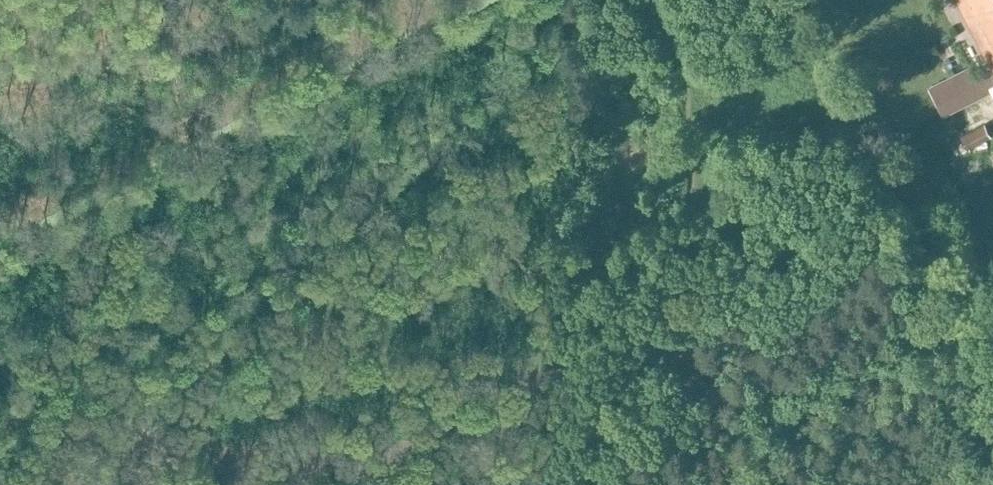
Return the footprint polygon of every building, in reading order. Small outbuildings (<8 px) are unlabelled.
[(990,70),(975,77),(936,97),(943,111),(992,85),(992,0),(955,0),(990,70)] [(960,134),(968,148),(992,136),(985,121),(960,134)]
